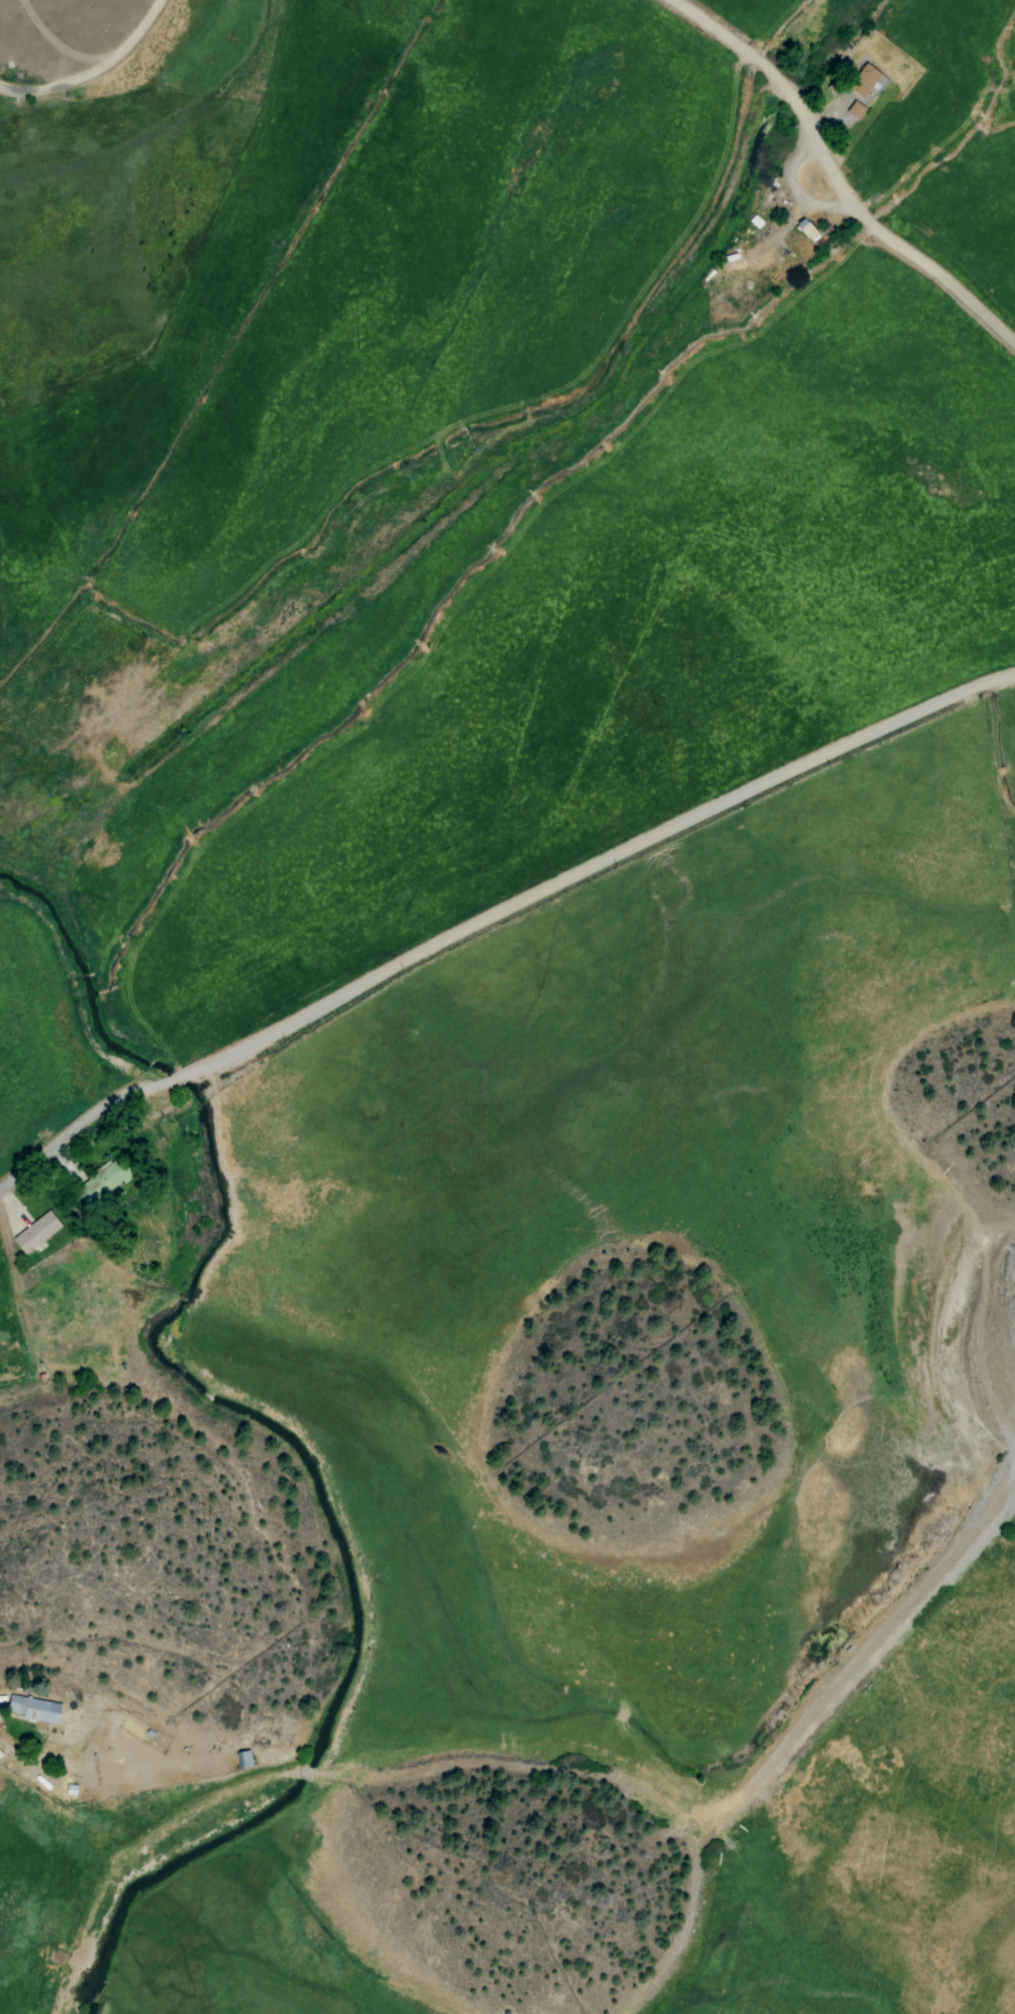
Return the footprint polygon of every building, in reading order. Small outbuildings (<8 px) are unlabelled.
[(861,98),(881,73),(866,61),(846,86),(861,98)] [(845,111),(857,120),(865,108),(853,100),(845,111)] [(815,247),(823,241),(803,217),(795,223),(815,247)] [(75,1186),(88,1204),(124,1178),(111,1160),(75,1186)] [(10,1239),(23,1256),(60,1226),(48,1210),(10,1239)] [(57,1724),(60,1702),(9,1695),(7,1710),(24,1712),(23,1720),(57,1724)] [(251,1765),(248,1749),(235,1752),(238,1768),(251,1765)]
